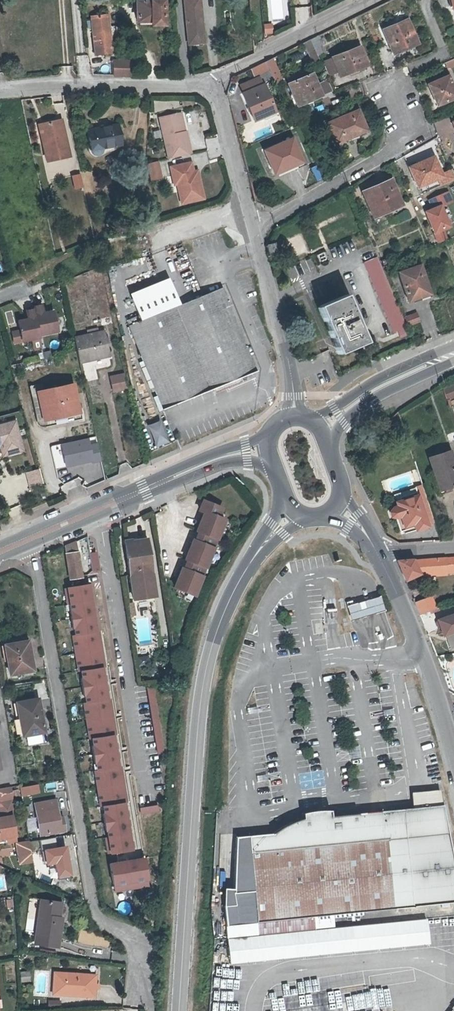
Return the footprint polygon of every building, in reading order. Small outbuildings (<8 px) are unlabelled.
[(140,11),(153,11),(154,15),(166,14),(165,0),(140,0),(140,11)] [(189,37),(206,36),(204,0),(187,0),(189,37)] [(113,44),(110,8),(94,9),(98,46),(113,44)] [(414,41),(405,20),(382,30),(391,50),(414,41)] [(272,23),(263,24),(264,35),(273,33),(272,23)] [(309,39),(303,42),(311,62),(318,59),(309,39)] [(364,63),(357,45),(330,57),(335,68),(337,75),(364,63)] [(115,53),(117,73),(137,72),(136,52),(115,53)] [(330,57),(322,60),(326,71),(335,68),(330,57)] [(271,58),(265,60),(267,66),(273,64),(271,58)] [(445,62),(447,69),(453,67),(453,59),(445,62)] [(257,74),(268,69),(267,66),(265,60),(252,67),(256,75),(257,74)] [(257,74),(257,75),(260,81),(271,75),(268,69),(257,74)] [(315,83),(310,73),(287,84),(296,106),(319,95),(315,83)] [(260,81),(257,75),(239,84),(242,92),(261,84),(260,81)] [(450,90),(452,89),(446,75),(428,83),(436,103),(452,96),(450,90)] [(326,78),(315,83),(319,95),(331,90),(326,78)] [(261,84),(242,92),(241,92),(253,119),(273,109),(262,83),(261,84)] [(186,127),(182,109),(163,113),(172,154),(188,151),(194,149),(190,127),(189,127),(186,127)] [(364,129),(356,109),(326,122),(334,141),(364,129)] [(449,116),(436,120),(439,129),(452,124),(449,116)] [(48,140),(45,141),(49,159),(70,154),(62,118),(44,121),(48,140)] [(94,149),(96,150),(98,151),(100,151),(103,150),(105,149),(106,147),(107,144),(125,142),(122,122),(90,127),(93,146),(94,149)] [(299,161),(290,138),(263,149),(273,172),(299,161)] [(162,156),(149,158),(153,175),(165,172),(162,156)] [(432,157),(408,167),(416,187),(441,176),(432,157)] [(178,170),(180,180),(185,199),(206,194),(202,171),(197,172),(196,167),(194,158),(174,162),(175,171),(178,170)] [(83,173),(75,175),(77,186),(85,184),(83,173)] [(399,204),(389,181),(363,192),(372,216),(399,204)] [(446,192),(428,200),(432,209),(426,212),(428,216),(426,217),(437,243),(446,240),(441,230),(448,227),(439,207),(451,202),(446,192)] [(275,246),(269,248),(267,249),(269,256),(277,254),(275,246)] [(406,327),(377,259),(364,264),(393,333),(406,327)] [(429,294),(421,267),(399,274),(408,301),(429,294)] [(257,369),(252,358),(224,287),(198,298),(142,319),(140,314),(129,318),(164,407),(257,369)] [(321,306),(339,345),(363,335),(346,295),(321,306)] [(43,306),(35,308),(36,310),(41,335),(58,332),(54,312),(48,313),(45,314),(43,309),(43,306)] [(41,335),(36,310),(28,312),(28,315),(29,320),(27,320),(20,322),(21,331),(24,341),(41,338),(41,335)] [(416,314),(404,319),(408,327),(419,322),(416,314)] [(21,331),(13,333),(16,343),(24,341),(21,331)] [(105,333),(76,339),(79,352),(79,355),(108,348),(105,333)] [(363,335),(339,345),(342,352),(366,342),(363,335)] [(257,369),(164,407),(166,411),(264,372),(257,356),(252,358),(257,369)] [(125,366),(110,369),(113,384),(128,381),(125,366)] [(453,396),(453,382),(443,386),(447,398),(453,396)] [(81,412),(75,385),(40,393),(46,420),(81,412)] [(154,448),(170,442),(160,419),(145,426),(154,448)] [(0,426),(0,448),(2,447),(5,457),(24,451),(16,422),(0,426)] [(51,445),(56,469),(101,460),(96,436),(51,445)] [(453,491),(453,466),(451,456),(430,463),(440,496),(453,491)] [(39,468),(26,472),(30,486),(43,482),(39,468)] [(417,501),(426,530),(434,528),(422,490),(414,493),(417,501)] [(417,501),(414,493),(394,500),(396,508),(417,501)] [(221,506),(204,499),(200,509),(205,511),(197,530),(199,530),(196,539),(194,539),(186,558),(188,559),(184,568),(182,567),(175,586),(195,594),(203,575),(202,575),(205,566),(207,566),(214,547),(213,546),(217,537),(218,538),(225,518),(217,515),(221,506)] [(391,521),(396,522),(401,521),(406,538),(427,531),(426,530),(417,501),(396,508),(397,511),(391,513),(390,516),(391,521)] [(406,538),(401,521),(396,522),(401,540),(406,538)] [(132,591),(154,588),(147,538),(132,540),(132,538),(125,538),(132,591)] [(65,545),(71,579),(83,575),(77,540),(65,545)] [(99,568),(96,551),(91,552),(93,569),(99,568)] [(423,559),(418,559),(412,559),(397,561),(399,566),(405,581),(418,574),(424,574),(445,572),(446,572),(453,571),(453,557),(423,559)] [(89,582),(69,586),(72,609),(71,609),(74,625),(76,625),(77,633),(75,633),(81,669),(83,669),(84,676),(83,677),(85,693),(86,693),(87,700),(85,701),(91,737),(93,736),(94,744),(93,744),(96,761),(97,761),(98,768),(96,768),(102,804),(104,804),(105,811),(104,811),(107,828),(108,828),(111,851),(131,848),(124,801),(126,801),(120,765),(118,765),(114,733),(116,733),(110,697),(108,697),(103,666),(105,665),(99,630),(97,630),(89,582)] [(154,588),(132,591),(133,599),(155,595),(154,588)] [(381,596),(348,606),(353,620),(385,610),(381,596)] [(432,610),(436,609),(431,597),(415,604),(419,615),(432,610)] [(437,620),(443,635),(453,632),(453,614),(437,620)] [(10,672),(34,668),(30,640),(6,644),(10,672)] [(154,683),(148,683),(159,751),(165,751),(154,683)] [(45,732),(39,698),(18,701),(23,736),(45,732)] [(12,797),(11,786),(0,788),(0,799),(12,797)] [(335,928),(334,915),(453,901),(453,858),(440,790),(412,793),(414,806),(332,814),(331,809),(316,810),(309,811),(302,813),(302,817),(294,822),(279,829),(273,833),(237,836),(236,890),(237,904),(225,905),(229,937),(335,928)] [(0,799),(0,808),(1,815),(12,813),(15,812),(12,797),(0,799)] [(61,830),(60,818),(57,799),(36,802),(41,834),(61,830)] [(160,810),(159,804),(142,807),(142,813),(160,810)] [(7,835),(8,839),(16,838),(12,813),(1,815),(0,815),(0,836),(7,835)] [(19,854),(32,852),(31,846),(30,838),(17,840),(19,854)] [(32,852),(19,854),(20,860),(33,858),(32,852)] [(145,856),(111,862),(113,877),(121,876),(122,882),(141,879),(140,873),(148,872),(145,856)] [(236,890),(226,889),(225,905),(237,904),(236,890)] [(59,936),(62,923),(57,922),(61,901),(42,898),(36,932),(59,936)] [(59,936),(36,932),(35,941),(57,945),(59,936)] [(55,970),(54,992),(94,994),(96,974),(55,970)] [(280,1010),(344,1010),(343,1001),(280,1010)]
